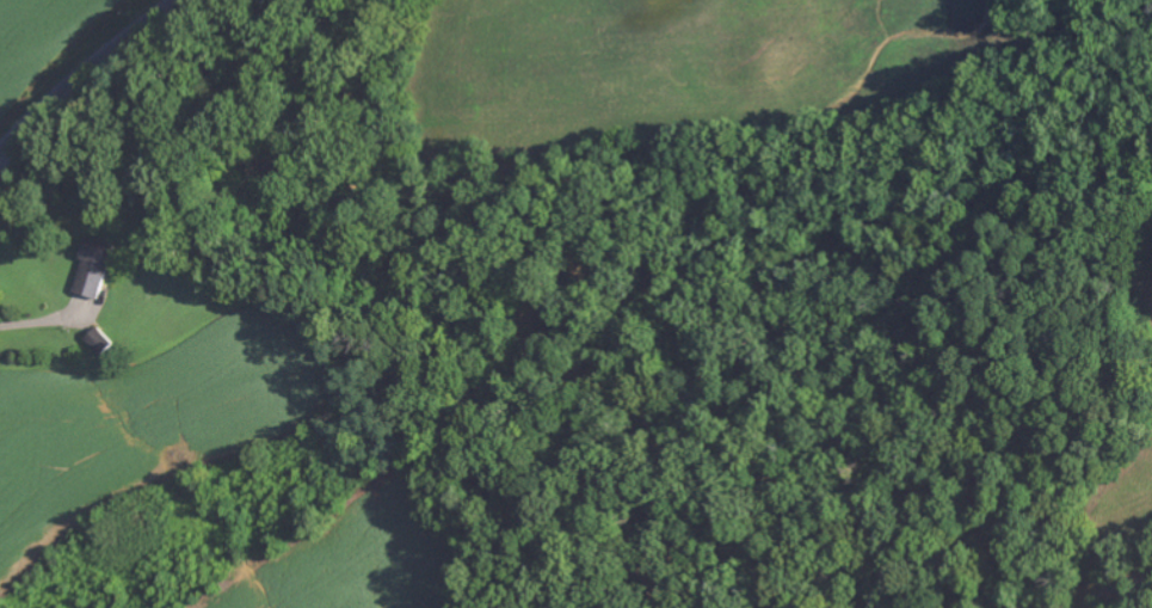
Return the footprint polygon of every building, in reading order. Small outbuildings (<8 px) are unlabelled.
[(117,247),(90,238),(73,292),(100,300),(117,247)] [(114,343),(97,329),(86,341),(103,355),(114,343)]
